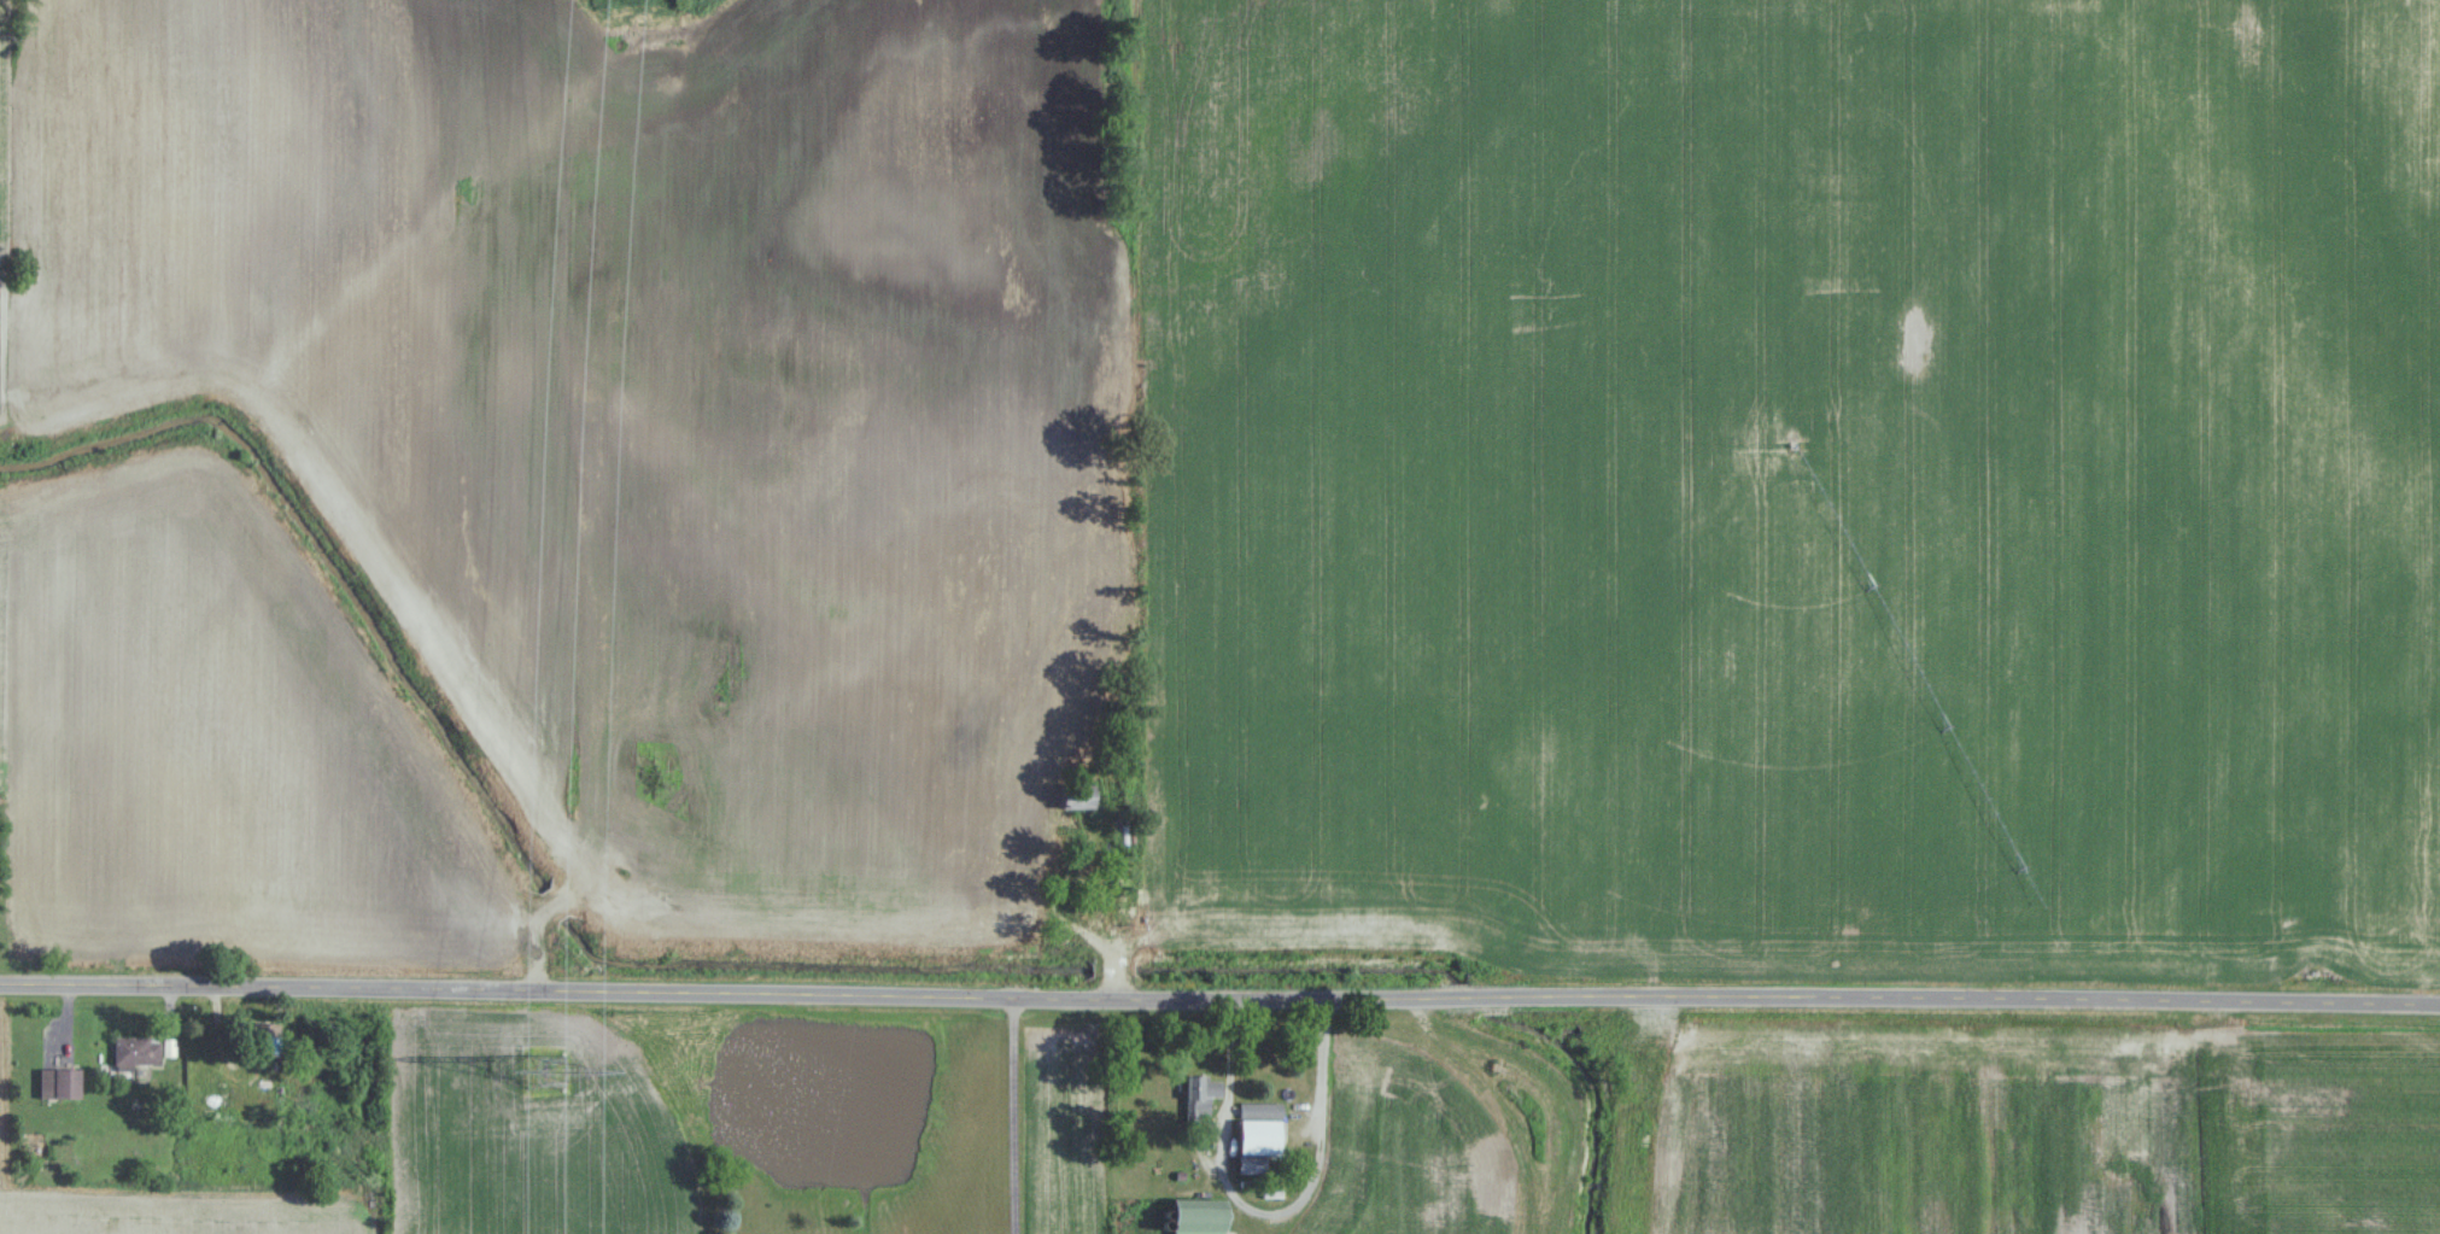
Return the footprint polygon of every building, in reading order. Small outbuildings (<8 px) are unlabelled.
[(1067,809),(1100,809),(1100,790),(1067,790),(1067,809)] [(119,1066),(165,1066),(165,1037),(119,1037),(119,1066)] [(85,1069),(44,1069),(44,1098),(85,1098),(85,1069)] [(1190,1118),(1212,1118),(1212,1096),(1225,1096),(1225,1076),(1190,1076),(1190,1118)] [(231,1113),(231,1095),(210,1095),(210,1113),(231,1113)] [(1286,1155),(1286,1102),(1243,1102),(1243,1155),(1286,1155)] [(1180,1233),(1232,1233),(1232,1200),(1180,1200),(1180,1233)]
